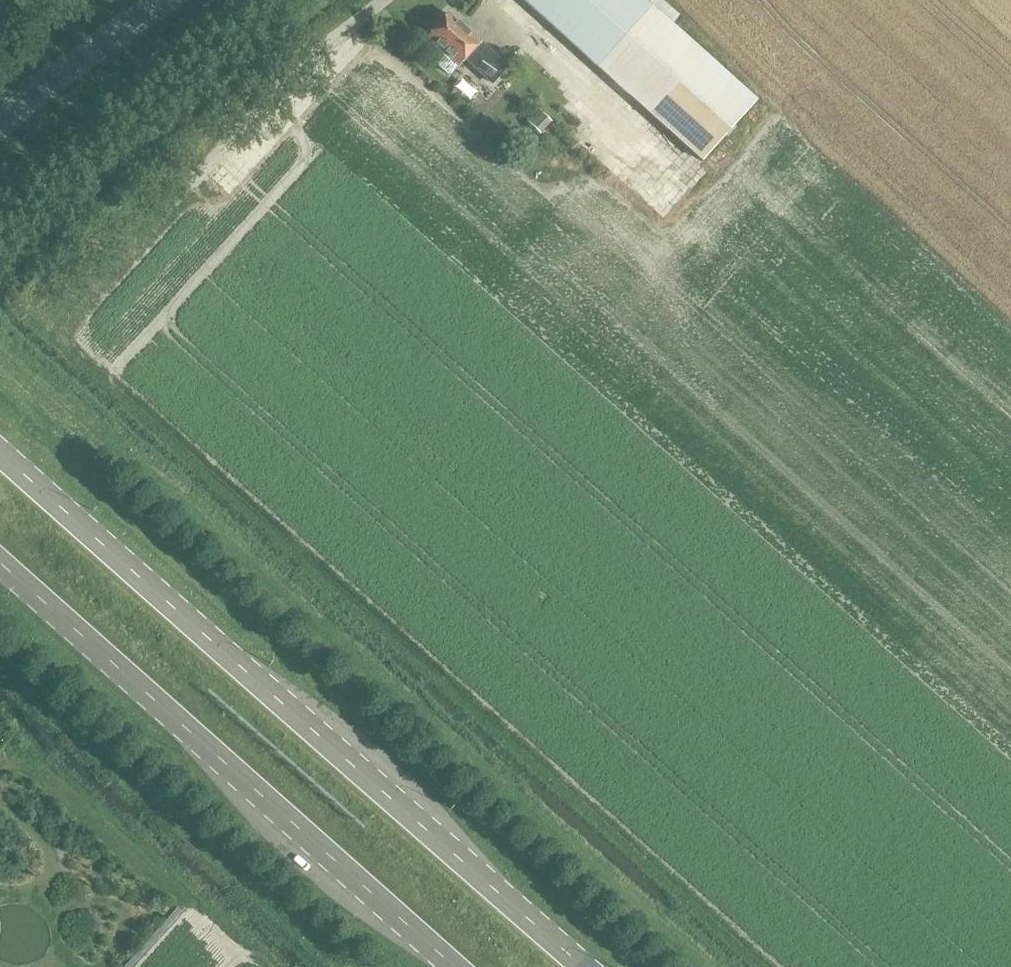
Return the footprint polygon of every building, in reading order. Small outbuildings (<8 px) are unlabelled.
[(649,5),(633,22),(609,0),(507,0),(502,6),(583,78),(594,66),(702,162),(757,101),(649,4),(649,5)] [(476,70),(489,54),(480,46),(481,44),(449,17),(428,41),(460,69),(467,62),(476,70)] [(540,135),(552,122),(538,109),(527,121),(540,135)]
